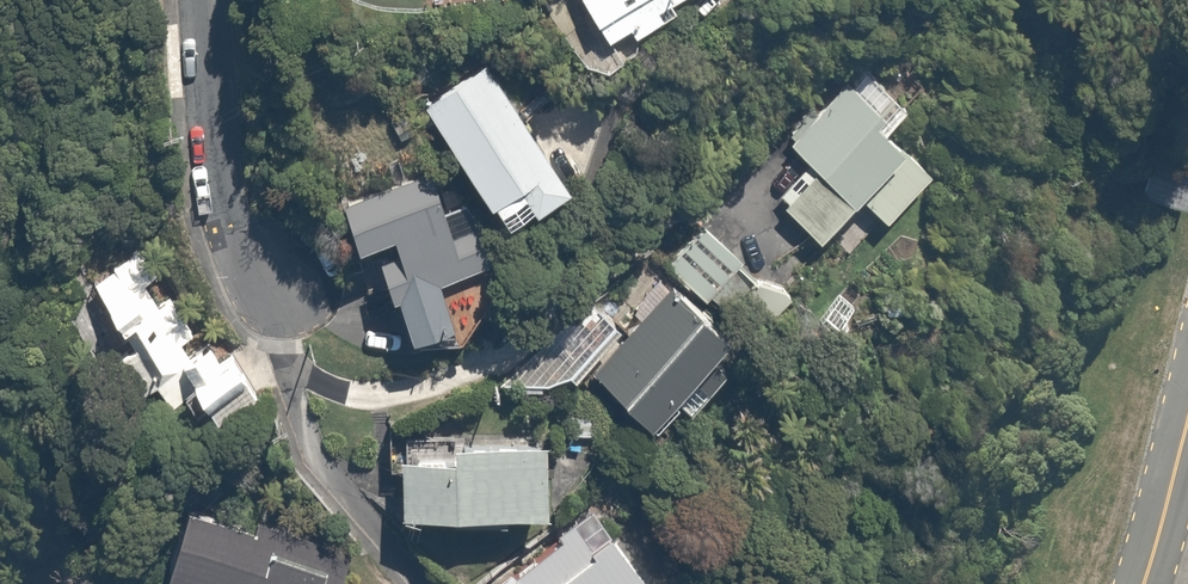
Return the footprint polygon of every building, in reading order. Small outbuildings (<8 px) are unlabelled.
[(615,48),(690,0),(585,0),(615,48)] [(556,213),(585,189),(477,61),(421,109),(519,223),(546,201),(556,213)] [(774,134),(815,168),(784,206),(833,246),(868,203),(898,228),(945,170),(825,71),(774,134)] [(374,255),(401,243),(405,252),(386,261),(406,304),(496,263),(482,233),(464,241),(454,218),(433,172),(353,209),(374,255)] [(691,213),(653,255),(714,310),(752,267),(691,213)] [(137,249),(91,284),(139,348),(127,356),(153,391),(162,384),(179,407),(196,394),(224,430),(273,393),(236,344),(224,352),(209,332),(203,337),(137,249)] [(740,342),(675,282),(596,370),(661,429),(740,342)] [(450,424),(390,424),(390,471),(407,471),(408,520),(557,518),(556,441),(450,443),(450,424)] [(644,565),(597,506),(499,583),(659,583),(644,565)] [(197,514),(177,574),(206,583),(342,583),(349,565),(197,514)]
